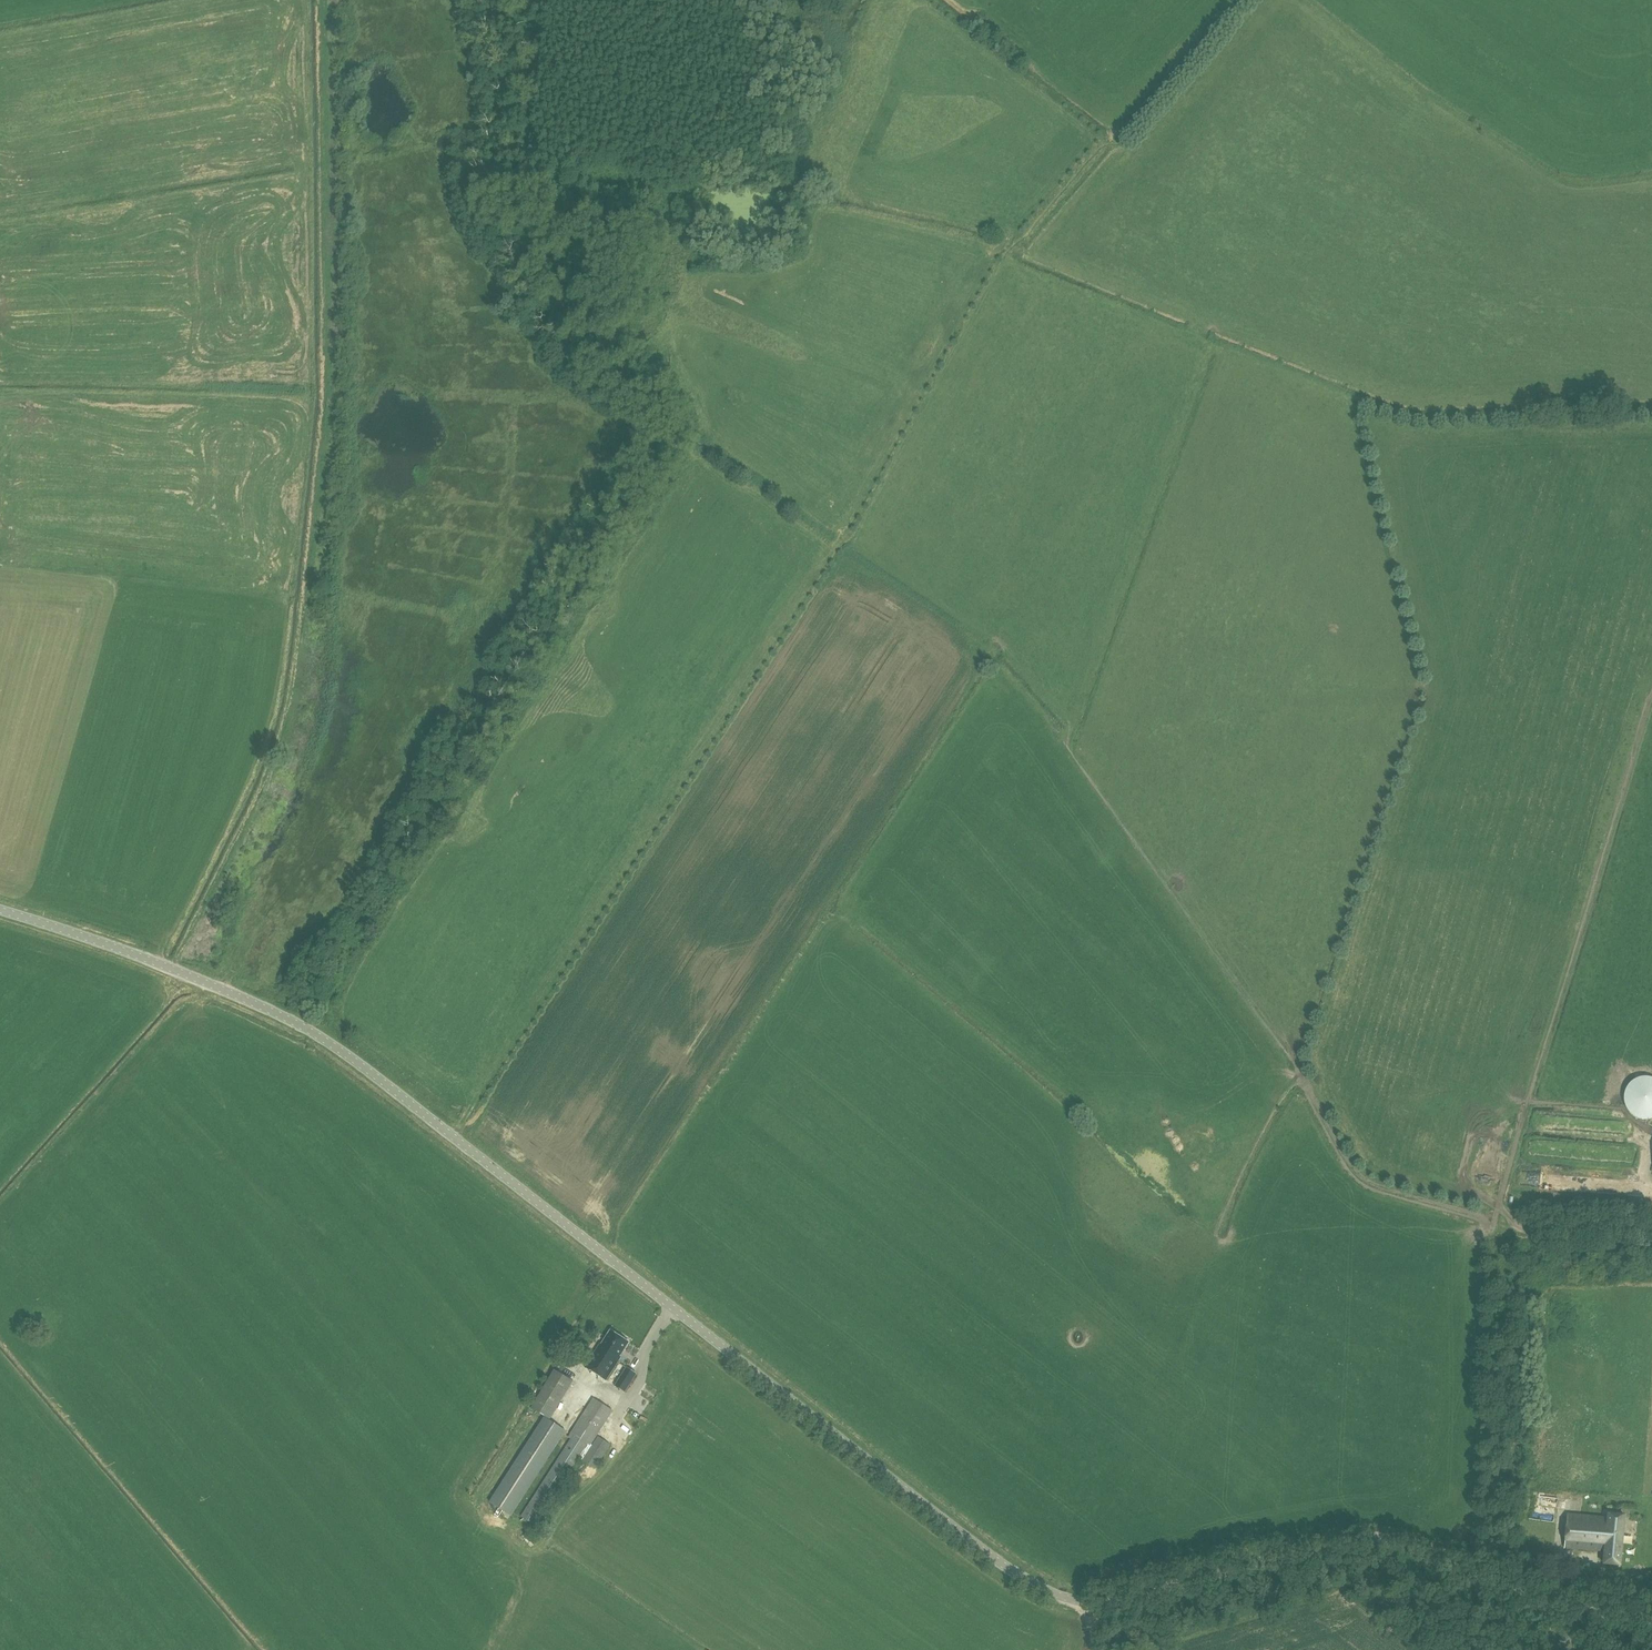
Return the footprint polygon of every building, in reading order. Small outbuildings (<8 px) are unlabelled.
[(1637,1113),(1638,1116),(1640,1119),(1643,1121),(1646,1123),(1650,1124),(1651,1124),(1651,1093),(1649,1093),(1646,1094),(1643,1096),(1640,1099),(1638,1102),(1637,1105),(1636,1109),(1637,1113)] [(585,1367),(606,1380),(620,1357),(619,1356),(628,1342),(610,1331),(601,1344),(600,1343),(585,1367)] [(615,1386),(625,1392),(636,1374),(626,1367),(615,1386)] [(552,1375),(532,1406),(552,1418),(572,1388),(552,1375)] [(1567,1385),(1567,1403),(1578,1403),(1578,1385),(1567,1385)] [(521,1516),(535,1526),(579,1458),(596,1469),(611,1445),(597,1436),(613,1411),(594,1398),(569,1437),(571,1438),(521,1516)] [(490,1502),(512,1516),(566,1431),(544,1416),(490,1502)] [(622,1433),(628,1439),(637,1431),(631,1424),(622,1433)] [(1541,1520),(1554,1521),(1556,1496),(1543,1495),(1541,1520)] [(1527,1496),(1525,1511),(1536,1513),(1539,1498),(1527,1496)] [(1564,1548),(1604,1552),(1603,1563),(1621,1564),(1625,1515),(1607,1514),(1607,1517),(1568,1514),(1564,1548)]
